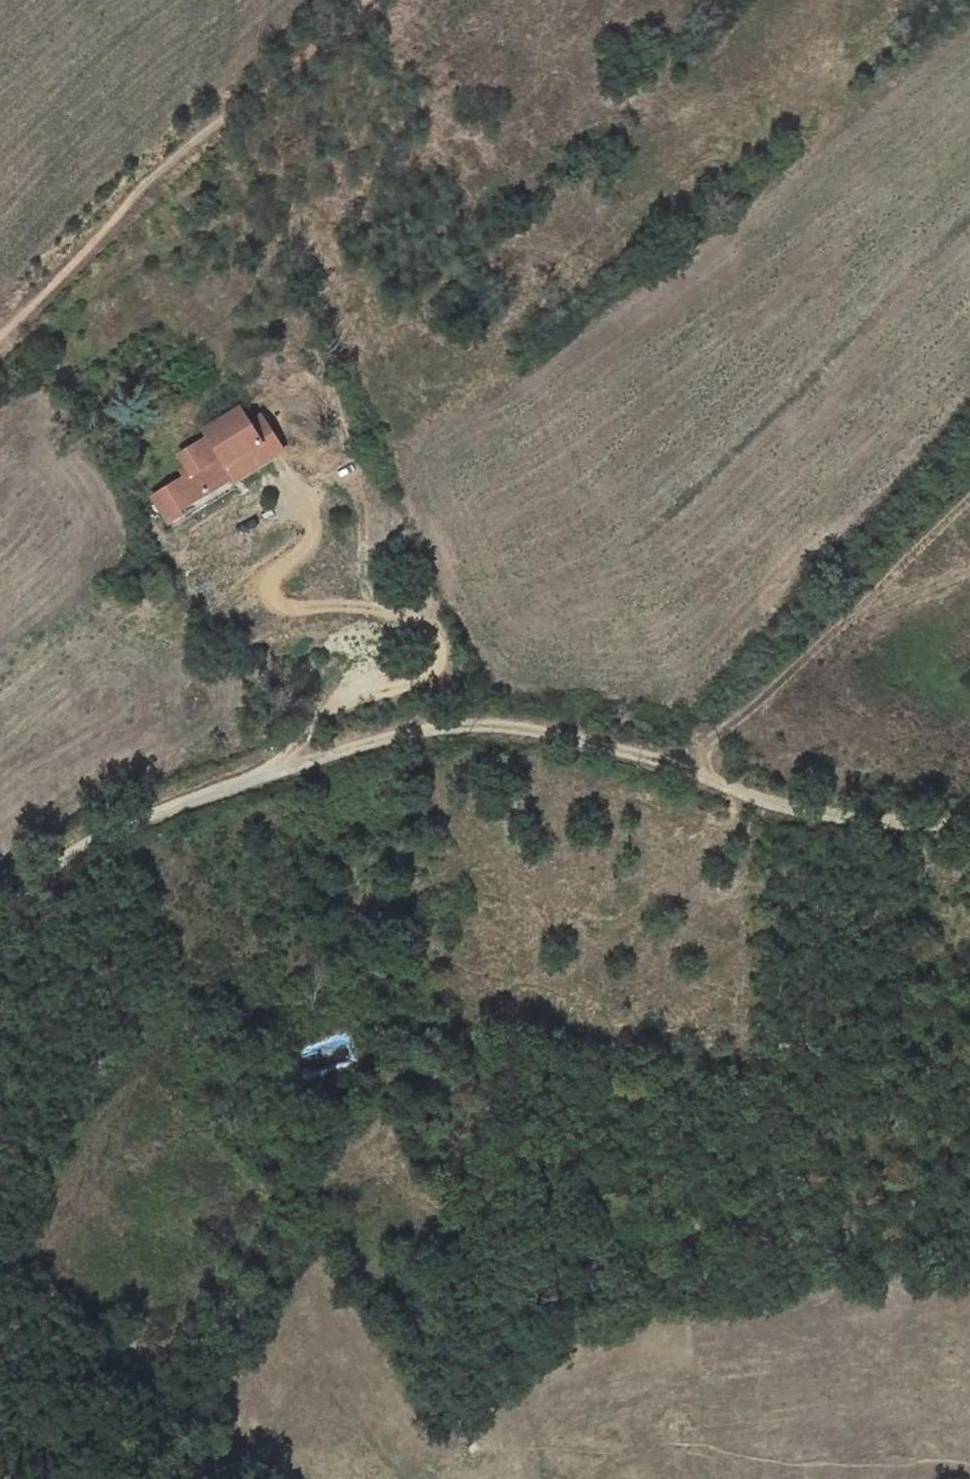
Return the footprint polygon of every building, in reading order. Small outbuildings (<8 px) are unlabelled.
[(161,493),(164,498),(226,460),(220,452),(218,447),(223,444),(232,438),(238,447),(276,423),(253,387),(241,394),(231,380),(196,402),(201,409),(173,427),(180,439),(176,441),(175,442),(175,443),(175,444),(178,448),(145,468),(146,469),(139,474),(153,498),(161,493)] [(223,444),(228,453),(238,447),(232,438),(223,444)] [(298,1073),(353,1063),(346,1025),(291,1035),(298,1073)]
